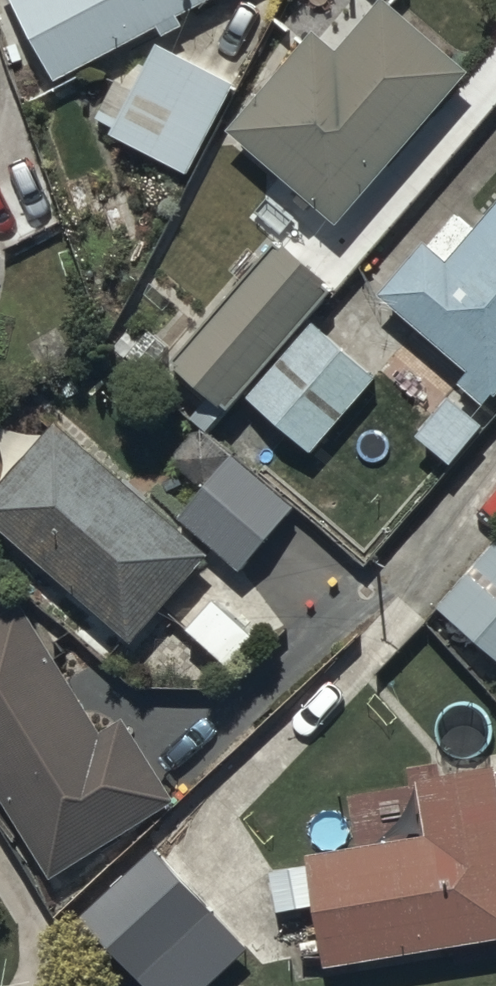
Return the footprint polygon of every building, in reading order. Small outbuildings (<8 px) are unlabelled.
[(54,92),(158,39),(161,46),(184,34),(180,27),(233,0),(7,0),(54,92)] [(314,39),(227,141),(337,235),(470,80),(384,6),(338,60),(314,39)] [(236,93),(160,56),(113,149),(190,187),(236,93)] [(457,390),(485,415),(493,405),(495,407),(495,213),(477,237),(456,219),(381,304),(467,379),(457,390)] [(334,290),(277,242),(169,369),(205,399),(188,418),(208,436),(334,290)] [(381,386),(314,329),(245,409),(312,466),(381,386)] [(445,391),(414,426),(449,456),(480,421),(445,391)] [(62,626),(100,659),(116,640),(133,654),(210,565),(53,431),(0,492),(0,544),(77,609),(62,626)] [(229,463),(178,526),(242,579),(294,514),(229,463)] [(437,617),(495,666),(495,547),(437,617)] [(0,627),(0,808),(51,887),(176,807),(123,726),(101,740),(20,614),(0,627)] [(309,865),(324,974),(495,951),(495,776),(416,787),(425,849),(309,865)] [(77,918),(141,985),(208,985),(247,950),(152,849),(77,918)]
